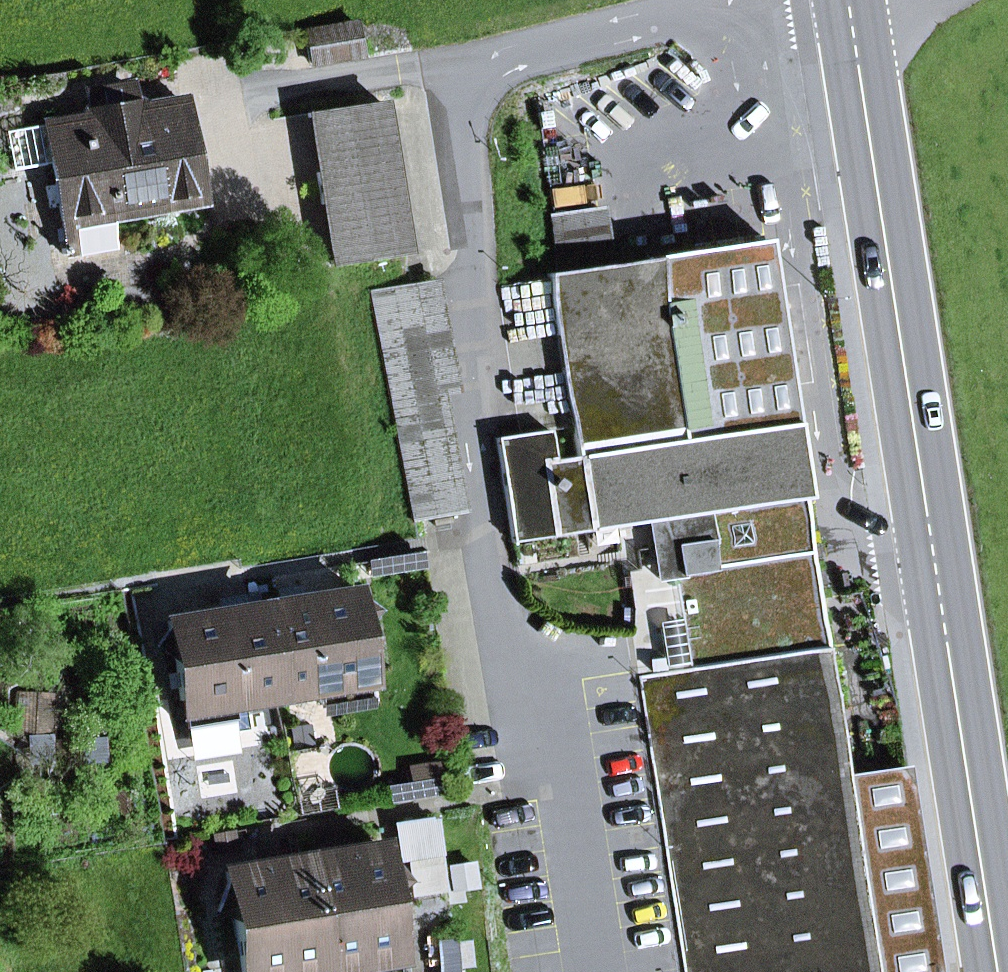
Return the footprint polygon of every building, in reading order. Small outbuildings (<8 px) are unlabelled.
[(356,23),(307,31),(312,63),(362,55),(356,23)] [(111,245),(106,216),(199,200),(182,99),(130,108),(126,84),(92,90),(96,116),(46,124),(68,253),(111,245)] [(331,261),(331,265),(405,253),(381,102),(307,113),(308,118),(312,117),(320,172),(317,173),(322,205),(333,203),(342,259),(331,261)] [(308,118),(317,173),(320,172),(312,117),(308,118)] [(331,261),(342,259),(333,203),(322,205),(331,261)] [(612,263),(604,208),(549,216),(557,272),(548,273),(559,348),(576,457),(553,460),(548,430),(496,438),(512,542),(576,533),(646,522),(701,514),(705,540),(673,545),(677,572),(692,669),(828,648),(766,240),(612,263)] [(414,521),(463,512),(420,282),(371,291),(414,521)] [(677,572),(673,545),(705,540),(701,514),(646,522),(654,575),(677,572)] [(359,625),(430,613),(420,552),(348,564),(353,591),(359,625)] [(353,591),(261,606),(277,699),(321,692),(323,706),(371,699),(369,685),(359,625),(353,591)] [(243,705),(277,699),(261,606),(168,621),(170,629),(158,646),(174,657),(187,738),(247,728),(243,705)] [(369,685),(440,673),(430,613),(359,625),(369,685)] [(847,778),(828,648),(692,669),(639,677),(684,971),(877,971),(847,778)] [(389,805),(460,793),(455,762),(383,774),(389,805)] [(905,769),(847,778),(877,971),(935,971),(905,769)] [(303,859),(321,971),(328,971),(348,969),(349,971),(401,971),(387,892),(401,881),(382,858),(380,847),(303,859)] [(303,859),(226,872),(228,882),(217,911),(233,918),(242,971),(321,971),(303,859)]
